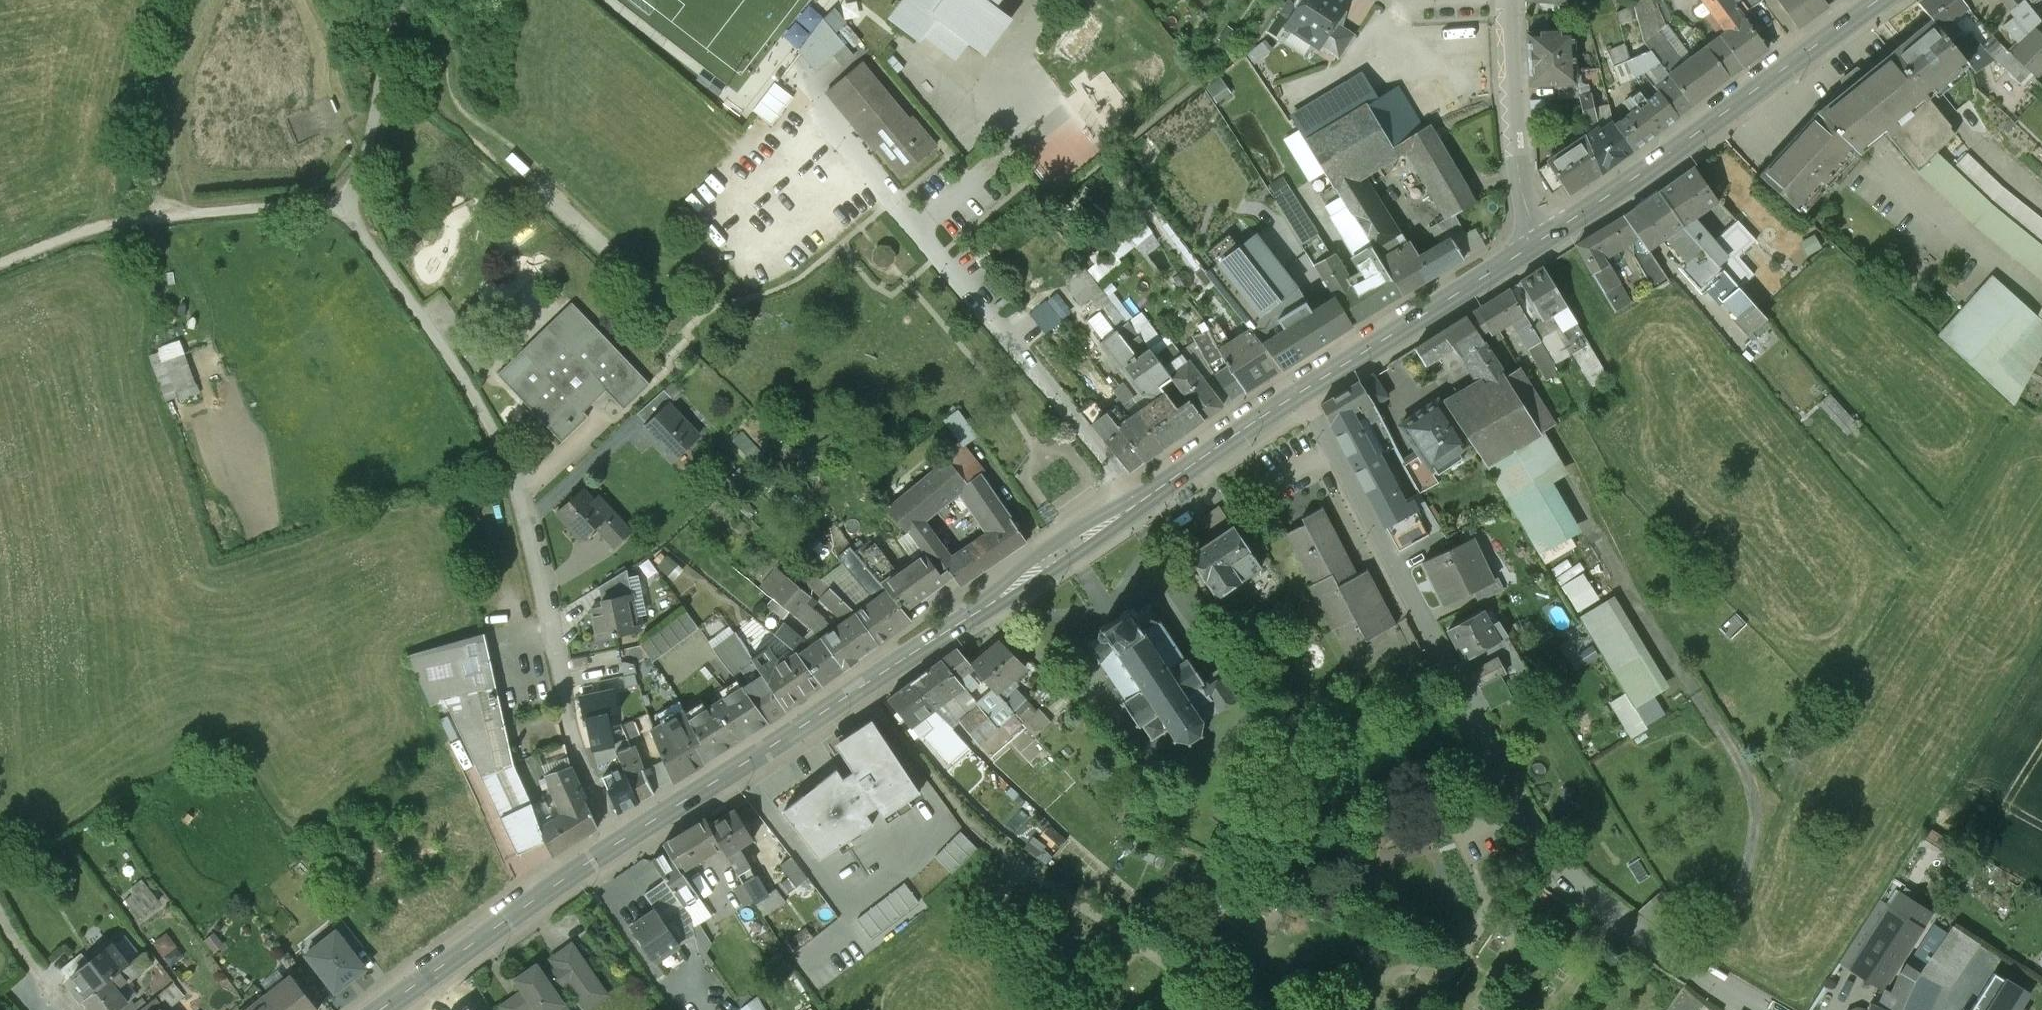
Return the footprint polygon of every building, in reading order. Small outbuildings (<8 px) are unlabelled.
[(996,0),(906,0),(891,19),(917,38),(926,27),(938,36),(934,42),(954,56),(966,40),(983,52),(1009,18),(992,6),(996,0)] [(1318,46),(1335,21),(1349,0),(1302,0),(1286,25),(1318,46)] [(1642,40),(1657,31),(1664,26),(1652,0),(1632,0),(1633,4),(1635,12),(1642,40)] [(1738,8),(1732,0),(1701,0),(1717,23),(1738,8)] [(1743,67),(1767,49),(1748,23),(1753,20),(1747,12),(1749,10),(1741,0),(1732,0),(1738,8),(1717,23),(1725,33),(1720,37),(1743,67)] [(1749,10),(1762,0),(1741,0),(1749,10)] [(1797,27),(1828,4),(1824,0),(1777,0),(1797,27)] [(1917,1),(1938,27),(1950,19),(1967,7),(1961,0),(1919,0),(1917,1)] [(2022,0),(2002,0),(2010,10),(2022,0)] [(2023,0),(2022,0),(2010,10),(2028,32),(2040,20),(2023,0)] [(1635,12),(1633,4),(1617,12),(1619,23),(1626,21),(1624,17),(1635,12)] [(845,45),(850,52),(862,42),(835,9),(823,19),(845,45)] [(799,52),(815,71),(830,58),(845,45),(823,19),(799,52)] [(1960,32),(1950,19),(1938,27),(1949,41),(1960,32)] [(1927,96),(1967,64),(1961,56),(1952,45),(1949,41),(1938,27),(1932,20),(1892,53),(1927,96)] [(1335,21),(1318,46),(1338,59),(1355,34),(1335,21)] [(1973,28),(1952,45),(1961,56),(1978,42),(1973,36),(1977,33),(1973,28)] [(2014,53),(2036,75),(2041,69),(2041,34),(2037,29),(2014,53)] [(1572,30),(1527,32),(1529,84),(1557,83),(1574,83),(1572,30)] [(1691,105),(1730,76),(1707,46),(1682,65),(1657,31),(1642,40),(1649,50),(1659,62),(1691,105)] [(1598,36),(1591,38),(1596,57),(1601,55),(1600,50),(1601,50),(1598,36)] [(1730,76),(1743,67),(1720,37),(1707,46),(1730,76)] [(847,76),(860,64),(850,52),(845,45),(830,58),(847,76)] [(1659,62),(1649,50),(1629,59),(1630,59),(1626,61),(1636,76),(1650,70),(1649,70),(1659,62)] [(1626,61),(1630,59),(1629,59),(1628,53),(1611,59),(1619,82),(1636,76),(1626,61)] [(1957,133),(1927,96),(1892,53),(1864,76),(1858,72),(1845,82),(1846,83),(1847,90),(1824,109),(1817,114),(1858,152),(1867,145),(1880,135),(1882,137),(1886,133),(1918,171),(1937,153),(1957,133)] [(869,59),(862,65),(872,78),(880,72),(869,59)] [(1677,115),(1691,105),(1659,62),(1649,70),(1650,70),(1659,83),(1653,88),(1657,93),(1677,116),(1677,115)] [(878,146),(902,175),(935,147),(911,118),(908,121),(872,78),(862,65),(860,64),(847,76),(828,91),(875,149),(878,146)] [(1212,83),(1216,99),(1233,94),(1228,78),(1212,83)] [(1298,130),(1305,141),(1373,100),(1359,78),(1291,119),(1298,130)] [(1577,83),(1574,83),(1557,83),(1558,98),(1580,96),(1577,83)] [(1373,100),(1305,141),(1323,171),(1331,184),(1354,171),(1404,141),(1421,130),(1421,129),(1395,87),(1373,100)] [(1678,116),(1677,115),(1677,116),(1657,93),(1645,101),(1638,91),(1629,98),(1636,108),(1614,124),(1633,150),(1678,116)] [(1858,152),(1817,114),(1760,176),(1801,214),(1858,152)] [(1601,173),(1633,150),(1614,124),(1612,121),(1601,129),(1598,125),(1585,135),(1601,173)] [(1453,216),(1474,203),(1427,125),(1421,129),(1421,130),(1404,141),(1449,216),(1450,218),(1453,216)] [(1305,141),(1298,130),(1285,139),(1310,180),(1323,171),(1305,141)] [(1568,194),(1601,173),(1585,135),(1546,161),(1547,163),(1563,186),(1568,194)] [(1937,153),(1918,171),(1974,223),(1989,202),(1937,153)] [(1989,202),(2041,244),(2041,218),(2004,188),(1968,154),(1954,168),(1989,202)] [(1551,194),(1563,186),(1547,163),(1536,171),(1551,194)] [(1694,167),(1659,192),(1683,226),(1690,220),(1718,201),(1694,167)] [(1354,171),(1331,184),(1339,196),(1346,207),(1379,261),(1402,248),(1354,171)] [(1659,192),(1625,216),(1634,229),(1642,242),(1648,250),(1661,241),(1683,226),(1659,192)] [(1346,207),(1339,196),(1325,206),(1332,217),(1346,207)] [(1974,223),(2041,279),(2041,246),(1989,202),(1974,223)] [(1350,325),(1401,294),(1375,263),(1379,261),(1346,207),(1332,217),(1330,218),(1352,256),(1351,256),(1361,272),(1347,280),(1333,256),(1330,258),(1316,267),(1335,298),(1334,299),(1350,325)] [(1316,267),(1330,258),(1316,235),(1311,238),(1296,213),(1285,220),(1315,267),(1316,267)] [(1450,218),(1449,216),(1431,230),(1440,246),(1453,240),(1454,240),(1464,235),(1453,216),(1450,218)] [(1624,216),(1612,224),(1620,238),(1634,229),(1625,216),(1624,216)] [(1690,220),(1683,226),(1702,247),(1704,250),(1714,242),(1697,223),(1690,220)] [(1714,242),(1704,250),(1723,270),(1737,257),(1756,241),(1737,221),(1714,242)] [(1612,224),(1577,245),(1605,293),(1619,285),(1619,284),(1604,258),(1621,248),(1616,240),(1620,238),(1612,224)] [(1683,226),(1661,241),(1682,264),(1702,247),(1683,226)] [(1256,234),(1204,271),(1259,340),(1263,344),(1312,313),(1296,287),(1256,234)] [(1419,257),(1431,277),(1463,259),(1454,240),(1453,240),(1440,246),(1419,257)] [(1649,251),(1648,250),(1642,242),(1636,246),(1640,252),(1636,255),(1643,269),(1656,262),(1649,251)] [(1401,294),(1431,277),(1419,257),(1410,243),(1402,248),(1379,261),(1375,263),(1401,294)] [(1724,280),(1728,277),(1723,270),(1704,250),(1702,247),(1682,264),(1679,267),(1703,295),(1711,288),(1708,284),(1719,274),(1724,280)] [(1108,255),(1090,271),(1095,276),(1102,271),(1103,272),(1110,266),(1109,264),(1113,261),(1108,255)] [(1737,257),(1723,270),(1728,277),(1732,281),(1738,288),(1753,274),(1737,257)] [(1543,267),(1521,282),(1543,319),(1557,311),(1566,305),(1543,267)] [(1117,330),(1127,323),(1093,278),(1083,286),(1116,329),(1117,330)] [(2041,355),(2041,307),(2030,301),(1994,279),(1940,339),(2014,406),(2041,355)] [(1738,288),(1732,281),(1717,295),(1731,310),(1723,317),(1729,324),(1752,303),(1738,288)] [(1521,282),(1510,289),(1524,313),(1532,326),(1543,319),(1521,282)] [(1630,303),(1619,285),(1605,293),(1616,311),(1630,303)] [(1510,289),(1477,309),(1492,331),(1498,328),(1516,318),(1524,313),(1510,289)] [(1281,367),(1350,325),(1334,299),(1312,313),(1263,344),(1281,367)] [(1045,300),(1029,314),(1045,334),(1061,321),(1045,300)] [(572,303),(497,374),(562,441),(588,417),(581,410),(604,388),(624,409),(650,384),(572,303)] [(1752,303),(1729,324),(1727,325),(1746,345),(1770,324),(1752,303)] [(1606,386),(1611,394),(1617,390),(1566,305),(1557,311),(1556,320),(1575,352),(1573,353),(1597,392),(1606,386)] [(1492,331),(1477,309),(1467,316),(1484,341),(1492,331)] [(1532,326),(1524,313),(1516,318),(1522,329),(1518,331),(1528,349),(1541,341),(1532,326)] [(1484,341),(1467,316),(1441,332),(1452,346),(1460,357),(1465,353),(1484,341)] [(1228,368),(1249,354),(1245,349),(1243,346),(1238,349),(1212,317),(1209,319),(1212,323),(1207,327),(1210,332),(1213,339),(1228,366),(1228,368)] [(1138,356),(1147,349),(1127,323),(1117,330),(1138,356)] [(1498,328),(1492,331),(1498,341),(1504,337),(1498,328)] [(1152,397),(1155,401),(1166,393),(1160,386),(1138,356),(1117,330),(1116,329),(1100,342),(1139,394),(1152,397)] [(1452,346),(1441,332),(1416,348),(1426,364),(1452,346)] [(1220,372),(1228,366),(1213,339),(1208,343),(1220,372)] [(1244,391),(1281,367),(1263,344),(1259,340),(1245,349),(1249,354),(1228,368),(1244,391)] [(1505,372),(1484,341),(1465,353),(1485,383),(1505,372)] [(181,345),(149,356),(165,406),(198,395),(181,345)] [(1160,386),(1172,377),(1164,367),(1149,348),(1147,349),(1138,356),(1160,386)] [(1179,388),(1198,375),(1182,354),(1164,367),(1172,377),(1179,388)] [(1232,399),(1244,391),(1228,368),(1228,366),(1220,372),(1215,375),(1232,399)] [(1485,383),(1446,406),(1485,463),(1542,431),(1554,425),(1519,367),(1507,375),(1505,372),(1485,383)] [(1360,381),(1374,405),(1388,396),(1373,373),(1360,381)] [(1203,420),(1222,406),(1203,378),(1201,380),(1198,375),(1179,388),(1189,401),(1203,420)] [(1160,386),(1166,393),(1178,409),(1189,401),(1179,388),(1172,377),(1160,386)] [(1359,382),(1359,381),(1320,405),(1361,481),(1383,468),(1374,451),(1370,453),(1353,421),(1366,414),(1377,436),(1388,431),(1374,405),(1360,381),(1359,382)] [(1123,404),(1132,397),(1122,384),(1113,391),(1123,404)] [(637,414),(647,425),(669,404),(674,400),(664,390),(637,414)] [(1163,447),(1192,427),(1178,409),(1166,393),(1155,401),(1142,409),(1132,397),(1123,404),(1133,416),(1145,431),(1148,429),(1163,447)] [(1467,443),(1438,399),(1399,426),(1416,451),(1428,469),(1430,468),(1432,467),(1456,450),(1467,443)] [(1178,409),(1192,427),(1203,420),(1189,401),(1178,409)] [(642,430),(672,461),(699,435),(669,404),(647,425),(642,430)] [(1144,460),(1163,447),(1148,429),(1145,431),(1133,416),(1125,422),(1114,408),(1107,414),(1144,460)] [(1129,471),(1144,460),(1107,414),(1092,425),(1129,471)] [(1542,431),(1485,463),(1504,497),(1540,555),(1580,532),(1549,480),(1566,470),(1542,431)] [(742,433),(730,445),(749,463),(761,450),(742,433)] [(967,481),(981,473),(963,446),(948,458),(967,481)] [(1461,457),(1456,450),(1432,467),(1436,474),(1461,457)] [(1430,468),(1428,469),(1416,451),(1401,461),(1403,466),(1404,466),(1412,483),(1419,493),(1438,481),(1430,468)] [(960,586),(986,568),(970,544),(950,557),(922,519),(951,495),(962,487),(967,494),(987,523),(1006,511),(981,473),(967,481),(948,458),(887,508),(906,532),(909,530),(925,552),(928,556),(941,573),(948,568),(953,576),(960,586)] [(1383,468),(1361,481),(1398,551),(1440,527),(1419,493),(1402,503),(1383,468)] [(957,502),(967,494),(962,487),(951,495),(957,502)] [(582,489),(557,512),(582,540),(597,527),(603,534),(618,520),(602,502),(597,507),(582,489)] [(748,520),(754,512),(741,502),(735,510),(748,520)] [(1212,538),(1232,525),(1219,506),(1199,519),(1212,538)] [(1357,574),(1322,507),(1301,518),(1304,524),(1286,533),(1312,583),(1308,585),(1332,631),(1354,619),(1357,625),(1357,626),(1360,632),(1361,632),(1365,640),(1395,625),(1382,599),(1382,598),(1381,595),(1380,595),(1379,594),(1380,594),(1378,591),(1377,589),(1376,586),(1375,586),(1366,569),(1357,574)] [(970,544),(986,568),(1026,541),(1006,511),(987,523),(991,530),(970,544)] [(630,534),(618,520),(603,534),(615,547),(630,534)] [(1232,526),(1188,556),(1216,597),(1260,567),(1232,526)] [(1466,541),(1422,562),(1443,606),(1473,591),(1492,582),(1491,580),(1483,564),(1478,566),(1466,541)] [(881,583),(904,611),(953,576),(948,568),(941,573),(928,556),(900,576),(897,572),(875,542),(858,555),(866,563),(881,581),(882,583),(881,583)] [(802,565),(811,573),(829,553),(821,545),(802,565)] [(863,585),(875,575),(866,564),(866,563),(858,555),(851,546),(843,553),(840,549),(836,553),(845,564),(863,585)] [(925,552),(897,572),(900,576),(928,556),(925,552)] [(666,559),(656,570),(672,583),(682,573),(666,559)] [(855,597),(846,606),(856,614),(878,597),(872,595),(863,585),(845,564),(821,582),(828,587),(837,578),(855,597)] [(1579,607),(1602,599),(1591,565),(1578,570),(1581,576),(1569,580),(1579,607)] [(601,599),(632,593),(630,581),(627,569),(599,587),(601,599)] [(778,580),(782,575),(775,570),(760,588),(772,598),(783,584),(778,580)] [(783,584),(772,598),(773,598),(790,612),(794,615),(802,605),(809,596),(788,579),(787,579),(782,575),(778,580),(783,584)] [(880,582),(881,581),(875,575),(863,585),(872,595),(878,597),(856,614),(878,644),(911,620),(904,611),(881,583),(880,582)] [(827,588),(846,606),(855,597),(837,578),(828,587),(827,588)] [(1492,582),(1473,591),(1478,602),(1502,590),(1496,578),(1491,580),(1492,582)] [(632,593),(638,620),(646,618),(637,579),(630,581),(632,593)] [(827,588),(828,587),(821,582),(819,580),(810,588),(819,596),(827,588)] [(845,669),(878,644),(856,614),(846,606),(827,588),(819,596),(845,621),(833,630),(822,638),(845,669)] [(601,599),(603,606),(592,608),(599,640),(611,637),(611,638),(640,632),(638,620),(632,593),(601,599)] [(790,612),(773,598),(766,607),(783,620),(790,612)] [(1089,644),(1086,646),(1088,648),(1090,647),(1099,659),(1096,661),(1098,663),(1100,662),(1108,673),(1105,674),(1107,676),(1109,675),(1116,685),(1114,687),(1115,689),(1118,688),(1125,699),(1122,701),(1123,702),(1120,704),(1122,705),(1124,704),(1137,723),(1134,725),(1136,727),(1138,725),(1139,726),(1142,724),(1151,737),(1150,740),(1153,740),(1153,737),(1167,729),(1174,738),(1172,741),(1174,742),(1176,740),(1187,742),(1188,745),(1190,745),(1189,741),(1199,735),(1202,737),(1203,735),(1200,733),(1203,722),(1206,721),(1206,718),(1217,711),(1217,712),(1237,698),(1217,669),(1202,680),(1188,657),(1184,659),(1177,648),(1179,646),(1178,644),(1175,646),(1168,635),(1171,634),(1169,631),(1167,633),(1160,622),(1162,621),(1161,619),(1158,620),(1150,607),(1152,606),(1151,603),(1148,605),(1148,604),(1147,605),(1145,602),(1143,604),(1144,606),(1137,611),(1136,609),(1132,608),(1130,609),(1128,607),(1122,612),(1123,613),(1106,624),(1105,623),(1099,627),(1100,629),(1098,631),(1097,635),(1098,637),(1091,641),(1090,639),(1087,640),(1089,643),(1088,643),(1089,644)] [(1599,604),(1578,617),(1610,669),(1631,656),(1599,604)] [(802,605),(794,615),(822,638),(833,630),(802,605)] [(686,610),(640,644),(653,662),(699,628),(686,610)] [(1482,612),(1448,630),(1464,658),(1497,640),(1490,628),(1482,612)] [(1490,628),(1497,640),(1507,635),(1500,623),(1490,628)] [(821,685),(845,669),(822,638),(810,647),(782,624),(774,634),(797,653),(821,685)] [(432,705),(445,698),(496,687),(484,634),(408,655),(432,705)] [(742,686),(761,674),(750,658),(739,640),(717,656),(719,661),(742,686)] [(1000,642),(972,665),(974,667),(993,690),(994,689),(997,692),(1005,701),(1009,697),(1004,691),(1000,690),(1025,667),(1000,642)] [(941,660),(968,693),(977,686),(967,673),(974,667),(972,665),(957,648),(941,660)] [(785,710),(821,685),(797,653),(787,661),(784,658),(776,664),(765,649),(750,658),(761,674),(785,710)] [(1506,672),(1500,662),(1504,660),(1502,656),(1472,672),(1479,686),(1491,680),(1496,688),(1502,684),(1498,676),(1506,672)] [(588,669),(586,657),(569,660),(571,672),(588,669)] [(941,660),(911,682),(933,709),(953,695),(969,715),(979,706),(977,704),(968,693),(941,660)] [(786,712),(785,710),(761,674),(742,686),(769,722),(786,712)] [(911,682),(888,699),(910,727),(922,717),(933,728),(926,736),(949,763),(951,762),(947,757),(963,744),(967,748),(968,747),(953,730),(953,729),(933,709),(911,682)] [(704,763),(769,722),(742,686),(689,719),(701,742),(695,745),(704,763)] [(496,687),(445,698),(449,707),(518,854),(545,838),(541,828),(531,834),(508,792),(521,787),(516,764),(515,765),(496,687)] [(979,706),(998,728),(1015,713),(1013,711),(1005,701),(997,692),(994,689),(993,690),(977,704),(979,706)] [(1009,697),(1005,701),(1013,711),(1025,700),(1017,690),(1009,697)] [(586,719),(592,751),(615,747),(608,715),(619,712),(615,691),(580,698),(584,720),(586,719)] [(1625,694),(1604,707),(1624,743),(1646,728),(1625,694)] [(953,729),(960,722),(969,715),(953,695),(933,709),(953,729)] [(449,707),(445,698),(432,705),(436,714),(449,707)] [(1028,698),(1025,700),(1013,711),(1015,713),(1034,734),(1051,718),(1039,705),(1037,707),(1028,698)] [(969,715),(960,722),(979,745),(998,728),(979,706),(969,715)] [(704,763),(695,745),(701,742),(689,719),(684,711),(662,725),(648,731),(662,761),(672,781),(673,783),(704,763)] [(920,740),(926,736),(933,728),(922,717),(910,727),(920,740)] [(623,724),(628,739),(640,734),(634,720),(623,724)] [(837,770),(785,810),(820,860),(873,824),(866,814),(876,807),(883,817),(920,793),(872,720),(835,744),(853,772),(843,778),(837,770)] [(544,772),(569,765),(565,745),(537,754),(544,772)] [(638,802),(654,793),(653,790),(672,781),(662,761),(643,771),(634,746),(616,752),(624,769),(629,778),(628,779),(638,802)] [(561,815),(561,816),(585,800),(570,767),(569,765),(544,772),(561,815)] [(629,778),(624,769),(603,778),(618,813),(638,802),(628,779),(629,778)] [(554,819),(550,813),(541,820),(533,806),(532,806),(521,787),(508,792),(531,834),(541,828),(545,838),(554,855),(597,828),(585,800),(561,816),(561,815),(554,819)] [(733,809),(708,824),(722,848),(726,854),(737,848),(751,840),(733,809)] [(705,818),(663,844),(666,850),(681,873),(682,873),(722,848),(708,824),(705,818)] [(964,829),(936,855),(952,871),(979,846),(964,829)] [(1032,839),(1025,849),(1038,859),(1046,849),(1032,839)] [(737,848),(726,854),(742,883),(754,902),(764,894),(737,848)] [(682,873),(681,873),(666,850),(651,860),(683,906),(698,896),(682,873)] [(787,876),(796,887),(807,878),(790,857),(779,866),(787,876)] [(786,895),(796,887),(787,876),(777,883),(786,895)] [(813,886),(807,878),(796,887),(801,895),(813,886)] [(911,882),(858,913),(871,935),(924,904),(911,882)] [(754,903),(754,902),(742,883),(710,901),(722,922),(742,910),(754,903)] [(135,893),(141,901),(130,910),(137,918),(159,901),(145,885),(135,893)] [(762,915),(784,901),(776,888),(764,894),(754,902),(754,903),(762,915)] [(1900,891),(1890,906),(1923,928),(1933,913),(1900,891)] [(698,896),(683,906),(690,916),(693,926),(700,922),(711,914),(698,896)] [(1890,906),(1879,899),(1839,962),(1883,991),(1923,928),(1890,906)] [(749,923),(762,915),(754,903),(742,910),(749,923)] [(679,945),(654,911),(627,931),(652,965),(679,945)] [(341,919),(332,926),(336,931),(354,954),(363,947),(341,919)] [(700,922),(693,926),(699,953),(714,944),(700,922)] [(1941,940),(1919,973),(1938,982),(1951,987),(1978,945),(1951,927),(1941,940)] [(167,931),(155,940),(165,954),(178,944),(167,931)] [(347,982),(346,981),(352,977),(353,978),(365,968),(354,954),(336,931),(324,941),(328,946),(310,960),(335,992),(347,982)] [(792,940),(800,950),(811,941),(803,931),(792,940)] [(1901,976),(1913,981),(1919,973),(1941,940),(1929,932),(1900,976),(1901,976)] [(215,933),(205,941),(214,952),(224,944),(215,933)] [(82,990),(87,997),(120,971),(128,964),(112,944),(89,962),(73,975),(84,989),(82,990)] [(519,996),(528,1009),(531,1009),(536,1007),(538,1009),(566,1009),(567,1009),(555,993),(570,983),(587,1006),(590,1004),(592,1006),(605,997),(603,995),(606,993),(573,945),(554,959),(560,968),(545,978),(537,966),(517,980),(525,992),(519,996)] [(128,964),(120,971),(126,979),(128,982),(152,963),(144,952),(128,964)] [(73,975),(89,962),(81,953),(59,970),(67,980),(73,975)] [(91,1009),(118,1009),(126,1003),(114,988),(126,979),(120,971),(87,997),(83,1000),(91,1009)] [(1926,1009),(1938,982),(1919,973),(1913,981),(1905,1000),(1926,1009)] [(1993,973),(1969,1009),(2025,1009),(2019,1006),(2028,992),(2005,977),(2004,979),(1993,973)] [(278,1009),(317,1009),(290,975),(265,994),(278,1009)] [(1905,1000),(1913,981),(1901,976),(1891,995),(1893,996),(1887,1009),(1901,1009),(1905,1000)] [(155,998),(163,1008),(183,992),(174,982),(155,998)] [(265,994),(248,1008),(249,1009),(278,1009),(265,994)] [(519,996),(504,1007),(506,1009),(528,1009),(519,996)] [(740,1008),(741,1009),(766,1009),(757,996),(740,1008)] [(163,1008),(155,998),(139,1009),(161,1009),(163,1008)] [(126,1003),(118,1009),(137,1009),(129,1000),(126,1003)] [(1905,1000),(1901,1009),(1925,1009),(1926,1009),(1905,1000)]
